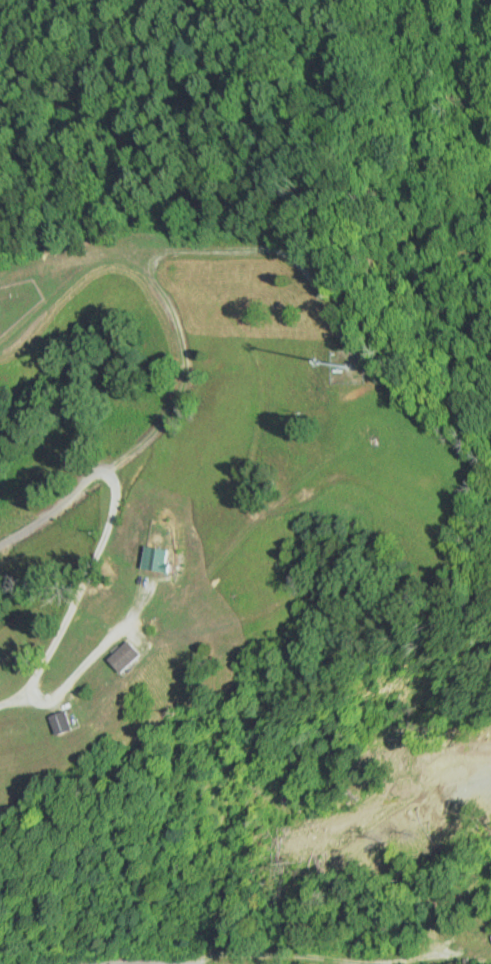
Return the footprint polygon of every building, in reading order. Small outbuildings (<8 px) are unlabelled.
[(168,573),(170,550),(144,547),(142,571),(168,573)] [(102,662),(115,674),(135,654),(123,641),(102,662)] [(43,717),(48,735),(65,731),(61,712),(43,717)]
